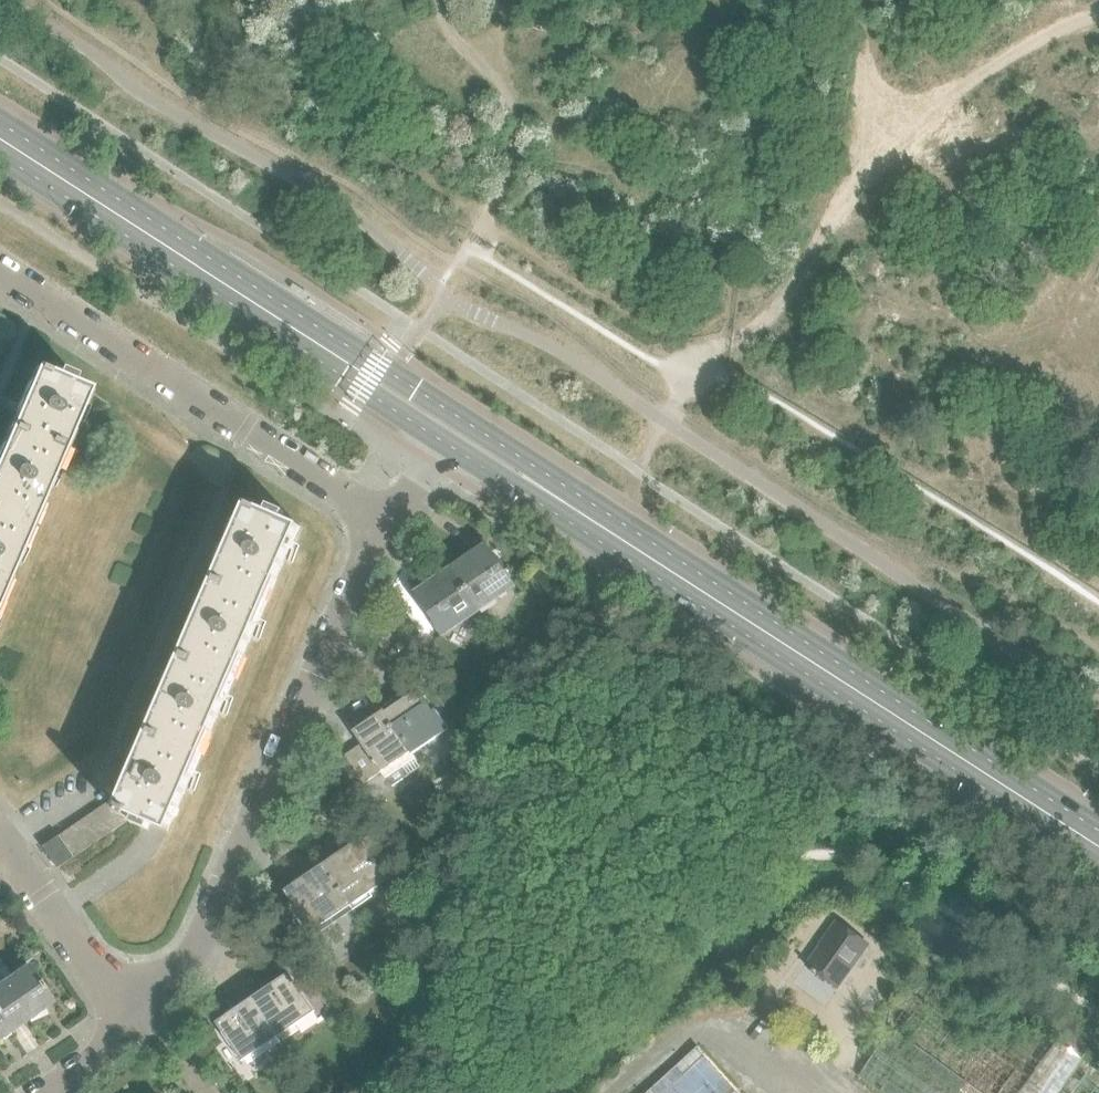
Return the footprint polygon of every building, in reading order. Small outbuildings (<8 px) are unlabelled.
[(9,430),(62,453),(89,390),(72,383),(75,377),(67,374),(59,370),(56,377),(36,368),(29,384),(9,430)] [(62,453),(9,430),(0,452),(0,514),(30,527),(62,453)] [(215,579),(268,601),(300,527),(283,519),(286,513),(270,507),(267,513),(247,504),(239,522),(215,579)] [(30,527),(0,514),(0,597),(30,527)] [(452,570),(478,607),(494,597),(495,598),(514,586),(513,584),(510,587),(501,574),(504,571),(487,546),(452,570)] [(478,607),(452,570),(416,594),(433,619),(436,618),(446,631),(462,620),(461,619),(478,607)] [(235,677),(268,601),(215,579),(182,654),(235,677)] [(204,750),(235,677),(182,654),(151,727),(204,750)] [(419,690),(386,712),(414,755),(449,730),(436,710),(433,712),(419,690)] [(362,744),(345,756),(367,786),(384,774),(388,779),(393,786),(410,775),(403,766),(416,758),(414,755),(386,712),(385,710),(354,732),(362,744)] [(169,832),(204,750),(151,727),(124,791),(118,805),(116,809),(127,814),(135,817),(136,818),(133,824),(149,831),(152,825),(169,832)] [(127,814),(116,809),(118,805),(110,801),(93,813),(109,835),(135,817),(127,814)] [(97,843),(109,835),(93,813),(82,821),(97,843)] [(97,843),(82,821),(70,829),(86,851),(97,843)] [(75,858),(86,851),(70,829),(60,836),(75,858)] [(59,869),(75,858),(60,836),(44,847),(59,869)] [(323,865),(350,906),(389,880),(362,839),(323,865)] [(312,932),(350,906),(323,865),(285,891),(312,932)] [(838,988),(869,945),(839,924),(823,947),(821,946),(807,966),(813,970),(812,971),(816,974),(817,973),(838,988)] [(1084,1059),(1058,1041),(1053,1047),(938,964),(858,1076),(882,1092),(959,1092),(966,1083),(968,1081),(983,1092),(1058,1092),(1084,1059)] [(0,985),(0,1018),(8,1031),(52,1001),(29,966),(0,985)] [(253,998),(280,1035),(316,1011),(295,982),(299,979),(295,973),(291,976),(290,974),(253,998)] [(280,1035),(253,998),(217,1023),(231,1044),(243,1061),(245,1060),(280,1035)] [(8,1031),(0,1019),(0,1036),(8,1031)]
